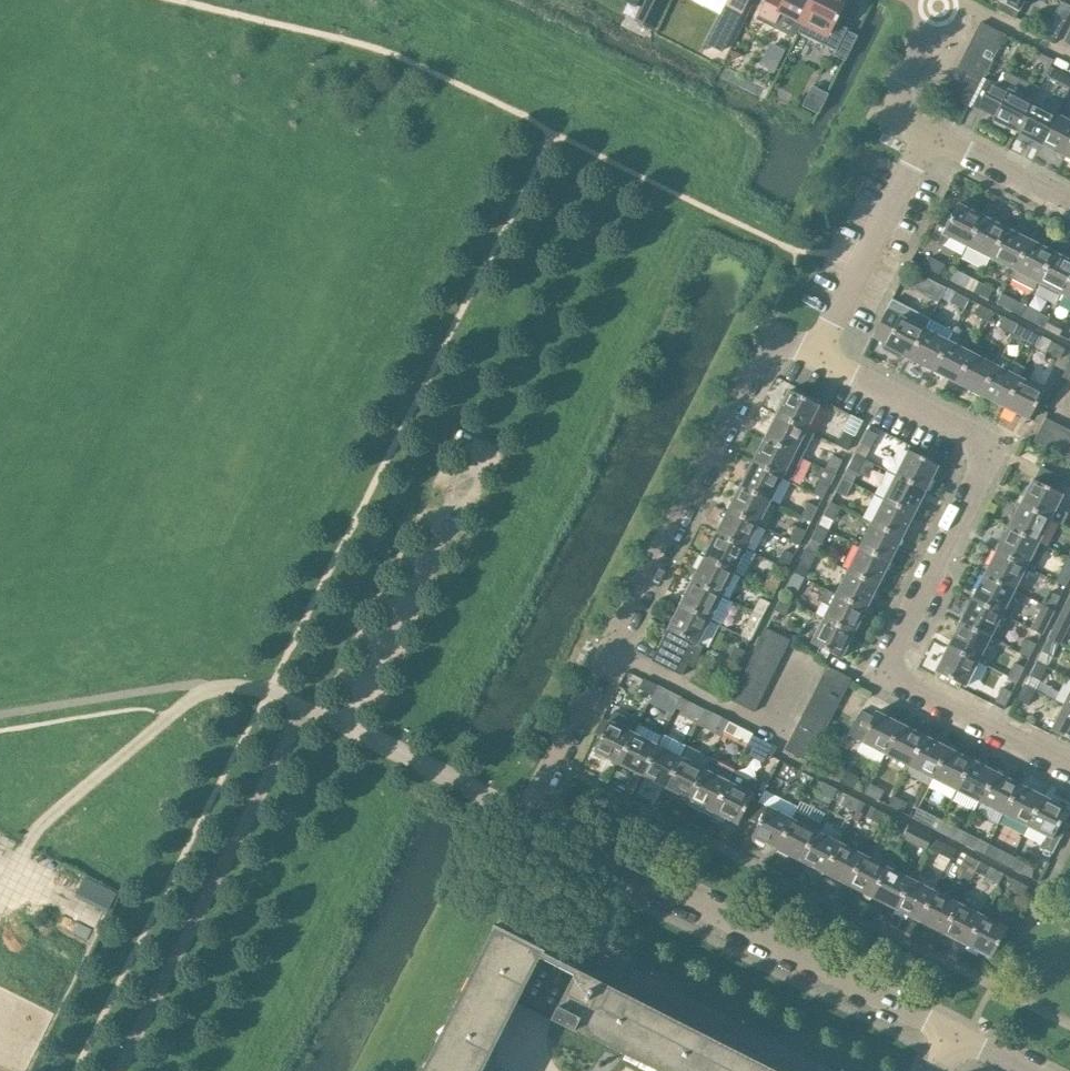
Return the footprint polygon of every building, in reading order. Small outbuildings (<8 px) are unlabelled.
[(727,3),(742,11),(747,0),(729,0),(727,3)] [(761,12),(776,19),(781,9),(803,20),(798,30),(799,30),(814,0),(767,0),(761,12)] [(799,30),(837,49),(834,56),(845,61),(857,36),(846,30),(848,28),(846,27),(836,22),(838,17),(837,16),(845,0),(814,0),(799,30)] [(1000,2),(996,10),(1014,19),(1024,0),(996,0),(1000,2)] [(1062,2),(1056,16),(1065,20),(1069,10),(1069,6),(1062,2)] [(980,22),(974,34),(998,46),(1004,34),(980,22)] [(974,34),(968,46),(992,58),(998,46),(974,34)] [(968,46),(962,58),(985,70),(992,58),(968,46)] [(962,58),(956,70),(979,82),(985,70),(962,58)] [(1045,77),(1067,89),(1069,83),(1069,77),(1050,67),(1045,77)] [(956,70),(949,82),(973,94),(979,82),(956,70)] [(985,80),(972,106),(993,117),(991,120),(992,121),(991,123),(1003,130),(1005,127),(1016,133),(1032,103),(1038,89),(1019,79),(1002,71),(995,85),(985,80)] [(973,94),(949,82),(943,94),(967,106),(973,94)] [(1016,133),(1040,145),(1055,115),(1032,103),(1016,133)] [(1064,157),(1069,145),(1069,123),(1055,115),(1040,145),(1064,157)] [(967,247),(982,217),(958,204),(952,216),(945,212),(931,239),(944,245),(948,237),(967,247)] [(967,247),(991,259),(1006,229),(982,217),(967,247)] [(991,259),(1014,271),(1029,241),(1006,229),(991,259)] [(1014,271),(1010,278),(1034,291),(1038,283),(1053,253),(1029,241),(1014,271)] [(1062,295),(1069,279),(1069,262),(1053,253),(1038,283),(1062,295)] [(944,264),(930,257),(925,268),(939,275),(944,264)] [(973,292),(979,282),(954,270),(949,280),(973,292)] [(946,288),(932,281),(926,278),(915,300),(934,310),(939,302),(946,288)] [(1059,300),(1069,306),(1069,279),(1062,295),(1059,300)] [(992,289),(979,282),(973,292),(987,299),(992,289)] [(969,300),(946,288),(939,302),(943,304),(944,301),(964,311),(969,300)] [(1021,317),(1026,306),(1002,294),(996,305),(1021,317)] [(892,300),(873,337),(886,344),(885,346),(909,359),(924,330),(930,319),(892,300)] [(978,304),(973,315),(988,323),(993,312),(978,304)] [(1026,306),(1021,317),(1035,325),(1044,329),(1050,318),(1040,313),(1026,306)] [(1003,317),(997,327),(1012,335),(1017,324),(1003,317)] [(1044,329),(1044,330),(1058,337),(1064,325),(1050,318),(1044,329)] [(924,330),(909,359),(932,371),(948,342),(953,331),(930,319),(924,330)] [(1026,329),(1021,340),(1036,347),(1041,336),(1026,329)] [(1051,341),(1045,353),(1060,360),(1065,349),(1051,341)] [(932,371),(956,383),(971,354),(948,342),(932,371)] [(956,383),(980,396),(995,366),(971,354),(956,383)] [(980,396),(1004,408),(1019,379),(995,366),(980,396)] [(1044,391),(1019,379),(1004,408),(1028,421),(1044,391)] [(775,414),(806,429),(818,405),(788,389),(775,414)] [(1040,409),(1034,421),(1041,425),(1047,413),(1040,409)] [(775,414),(764,437),(794,452),(806,429),(775,414)] [(1045,448),(1057,424),(1046,419),(1034,442),(1045,448)] [(1045,448),(1057,454),(1069,430),(1057,424),(1045,448)] [(868,429),(861,443),(870,447),(877,434),(868,429)] [(1069,460),(1069,457),(1069,431),(1069,430),(1057,454),(1069,460)] [(845,431),(838,445),(848,450),(855,436),(845,431)] [(764,437),(752,461),(782,476),(790,480),(802,456),(794,452),(764,437)] [(907,451),(895,476),(925,491),(937,466),(907,451)] [(854,454),(847,469),(858,474),(865,459),(854,454)] [(831,455),(824,470),(835,475),(842,461),(831,455)] [(752,461),(740,484),(770,499),(782,476),(752,461)] [(1032,479),(1020,504),(1050,519),(1062,524),(1068,512),(1056,506),(1062,494),(1059,493),(1066,479),(1041,466),(1034,480),(1032,479)] [(895,476),(883,500),(913,514),(925,491),(895,476)] [(842,477),(834,492),(845,498),(853,483),(842,477)] [(819,479),(812,493),(823,499),(830,484),(819,479)] [(740,484),(728,508),(758,524),(770,499),(740,484)] [(883,500),(871,523),(901,538),(913,514),(883,500)] [(830,501),(823,515),(834,521),(841,506),(830,501)] [(807,502),(800,516),(811,522),(818,507),(807,502)] [(1020,504),(1008,528),(1038,543),(1050,519),(1020,504)] [(728,508),(716,532),(746,547),(758,524),(728,508)] [(871,523),(859,547),(889,562),(901,538),(871,523)] [(818,524),(811,539),(821,544),(829,530),(818,524)] [(796,525),(788,541),(798,546),(806,531),(796,525)] [(1008,528),(996,552),(1026,567),(1038,543),(1008,528)] [(716,532),(704,556),(734,571),(746,547),(716,532)] [(859,547),(847,571),(877,586),(889,562),(859,547)] [(806,549),(798,563),(809,568),(816,554),(806,549)] [(784,550),(776,565),(786,570),(794,555),(784,550)] [(996,552),(984,575),(1014,590),(1026,567),(996,552)] [(704,556),(691,580),(721,595),(734,571),(704,556)] [(1066,586),(1069,577),(1069,571),(1062,567),(1055,580),(1066,586)] [(847,571),(835,594),(865,609),(877,586),(847,571)] [(794,572),(787,587),(798,592),(805,577),(794,572)] [(771,573),(764,588),(774,593),(782,578),(771,573)] [(984,575),(972,599),(1002,614),(1014,590),(984,575)] [(691,580),(679,604),(710,619),(721,595),(691,580)] [(826,590),(820,601),(829,606),(823,618),(853,633),(865,609),(835,594),(826,590)] [(1043,604),(1053,610),(1061,596),(1050,590),(1043,604)] [(782,596),(775,610),(785,615),(792,601),(782,596)] [(759,597),(752,612),(762,617),(770,602),(759,597)] [(972,599),(960,623),(990,638),(1002,614),(972,599)] [(667,629),(657,649),(651,660),(681,675),(687,664),(692,666),(703,646),(697,643),(710,619),(679,604),(667,629)] [(1054,628),(1064,633),(1069,621),(1069,618),(1061,613),(1054,628)] [(1031,629),(1041,634),(1049,620),(1038,614),(1031,629)] [(853,633),(823,618),(811,643),(840,658),(853,633)] [(747,621),(740,636),(750,641),(758,626),(747,621)] [(960,623),(948,646),(978,662),(990,638),(960,623)] [(767,629),(762,640),(785,652),(790,641),(767,629)] [(1049,637),(1042,651),(1052,656),(1059,642),(1049,637)] [(1019,652),(1029,658),(1036,644),(1026,638),(1019,652)] [(762,640),(756,652),(779,664),(785,652),(762,640)] [(728,660),(738,665),(745,651),(735,646),(728,660)] [(978,662),(948,646),(935,671),(965,687),(978,662)] [(756,652),(749,664),(772,676),(779,664),(756,652)] [(1031,673),(1030,675),(1040,680),(1047,666),(1037,661),(1031,673)] [(1014,662),(1007,676),(1017,681),(1025,667),(1014,662)] [(766,688),(772,676),(749,664),(743,676),(766,688)] [(821,679),(844,691),(850,678),(827,667),(821,679)] [(743,676),(737,688),(760,700),(766,688),(743,676)] [(638,688),(652,696),(657,685),(643,678),(638,688)] [(821,679),(815,691),(838,702),(844,691),(821,679)] [(652,696),(676,708),(681,698),(657,685),(652,696)] [(1028,703),(1034,690),(1025,685),(1018,699),(1028,703)] [(1011,692),(1002,687),(993,704),(1003,709),(1011,692)] [(760,700),(737,688),(731,700),(754,712),(760,700)] [(815,691),(809,703),(832,714),(838,702),(815,691)] [(704,709),(681,698),(676,708),(699,719),(704,709)] [(809,703),(803,715),(826,726),(832,714),(809,703)] [(1064,706),(1052,730),(1069,740),(1069,708),(1064,706)] [(700,720),(697,724),(721,736),(723,732),(729,722),(704,709),(699,719),(700,720)] [(602,735),(594,751),(618,763),(633,734),(638,723),(614,710),(609,721),(602,717),(595,732),(602,735)] [(847,735),(885,754),(900,724),(875,712),(872,717),(860,711),(847,735)] [(803,715),(797,726),(820,738),(826,726),(803,715)] [(752,734),(729,722),(723,732),(747,744),(752,734)] [(885,754),(908,766),(924,736),(900,724),(885,754)] [(797,726),(791,738),(814,750),(820,738),(797,726)] [(618,763),(642,775),(657,746),(633,734),(618,763)] [(908,766),(933,779),(948,749),(924,736),(908,766)] [(814,750),(791,738),(785,750),(808,762),(814,750)] [(772,757),(777,746),(763,739),(758,750),(772,757)] [(642,775),(665,787),(680,758),(657,746),(642,775)] [(933,779),(956,791),(972,761),(948,749),(933,779)] [(704,770),(680,758),(665,787),(689,799),(704,770)] [(689,799),(713,811),(733,772),(709,760),(704,770),(689,799)] [(956,791),(980,802),(995,772),(972,761),(956,791)] [(734,770),(733,772),(713,811),(738,824),(759,783),(734,770)] [(844,770),(839,780),(854,787),(859,778),(844,770)] [(980,802),(1004,815),(1019,785),(995,772),(980,802)] [(822,782),(818,792),(832,800),(837,789),(822,782)] [(869,782),(864,793),(880,800),(885,790),(869,782)] [(1004,815),(1028,827),(1043,797),(1019,785),(1004,815)] [(852,819),(861,801),(846,794),(841,804),(855,811),(851,818),(852,819)] [(893,795),(888,805),(903,812),(908,802),(893,795)] [(1043,797),(1028,827),(1046,836),(1040,848),(1052,854),(1067,824),(1061,821),(1067,809),(1043,797)] [(882,812),(861,801),(852,819),(859,822),(862,815),(865,816),(864,821),(872,824),(873,820),(878,822),(882,812)] [(752,837),(777,850),(792,819),(767,807),(752,837)] [(917,807),(912,817),(926,824),(932,814),(917,807)] [(800,862),(815,831),(819,823),(796,811),(792,819),(777,850),(800,862)] [(902,838),(909,826),(887,815),(882,825),(903,835),(902,838)] [(936,829),(960,841),(965,831),(941,819),(936,829)] [(927,848),(933,838),(909,826),(902,838),(926,850),(927,848)] [(800,862),(824,874),(840,843),(815,831),(800,862)] [(960,841),(985,854),(990,844),(965,831),(960,841)] [(956,849),(933,838),(927,848),(951,860),(956,849)] [(824,874),(848,886),(863,856),(840,843),(824,874)] [(985,854),(1008,866),(1013,856),(990,844),(985,854)] [(979,861),(965,854),(960,864),(974,871),(979,861)] [(848,886),(872,898),(887,868),(863,856),(848,886)] [(1008,866),(1021,872),(1032,878),(1032,865),(1026,862),(1013,856),(1008,866)] [(1003,873),(989,866),(984,877),(999,884),(1003,873)] [(872,898),(896,910),(911,880),(887,868),(872,898)] [(1022,896),(1027,885),(1014,878),(1008,889),(1022,896)] [(896,910),(919,922),(935,892),(911,880),(896,910)] [(919,922),(943,935),(959,904),(935,892),(919,922)] [(943,935),(967,947),(982,916),(959,904),(943,935)] [(1006,928),(982,916),(967,947),(991,959),(1006,928)] [(427,1070),(475,1070),(512,998),(516,992),(554,1011),(551,1018),(574,1030),(577,1023),(671,1070),(764,1070),(618,996),(595,984),(540,956),(544,949),(501,927),(427,1070)]
